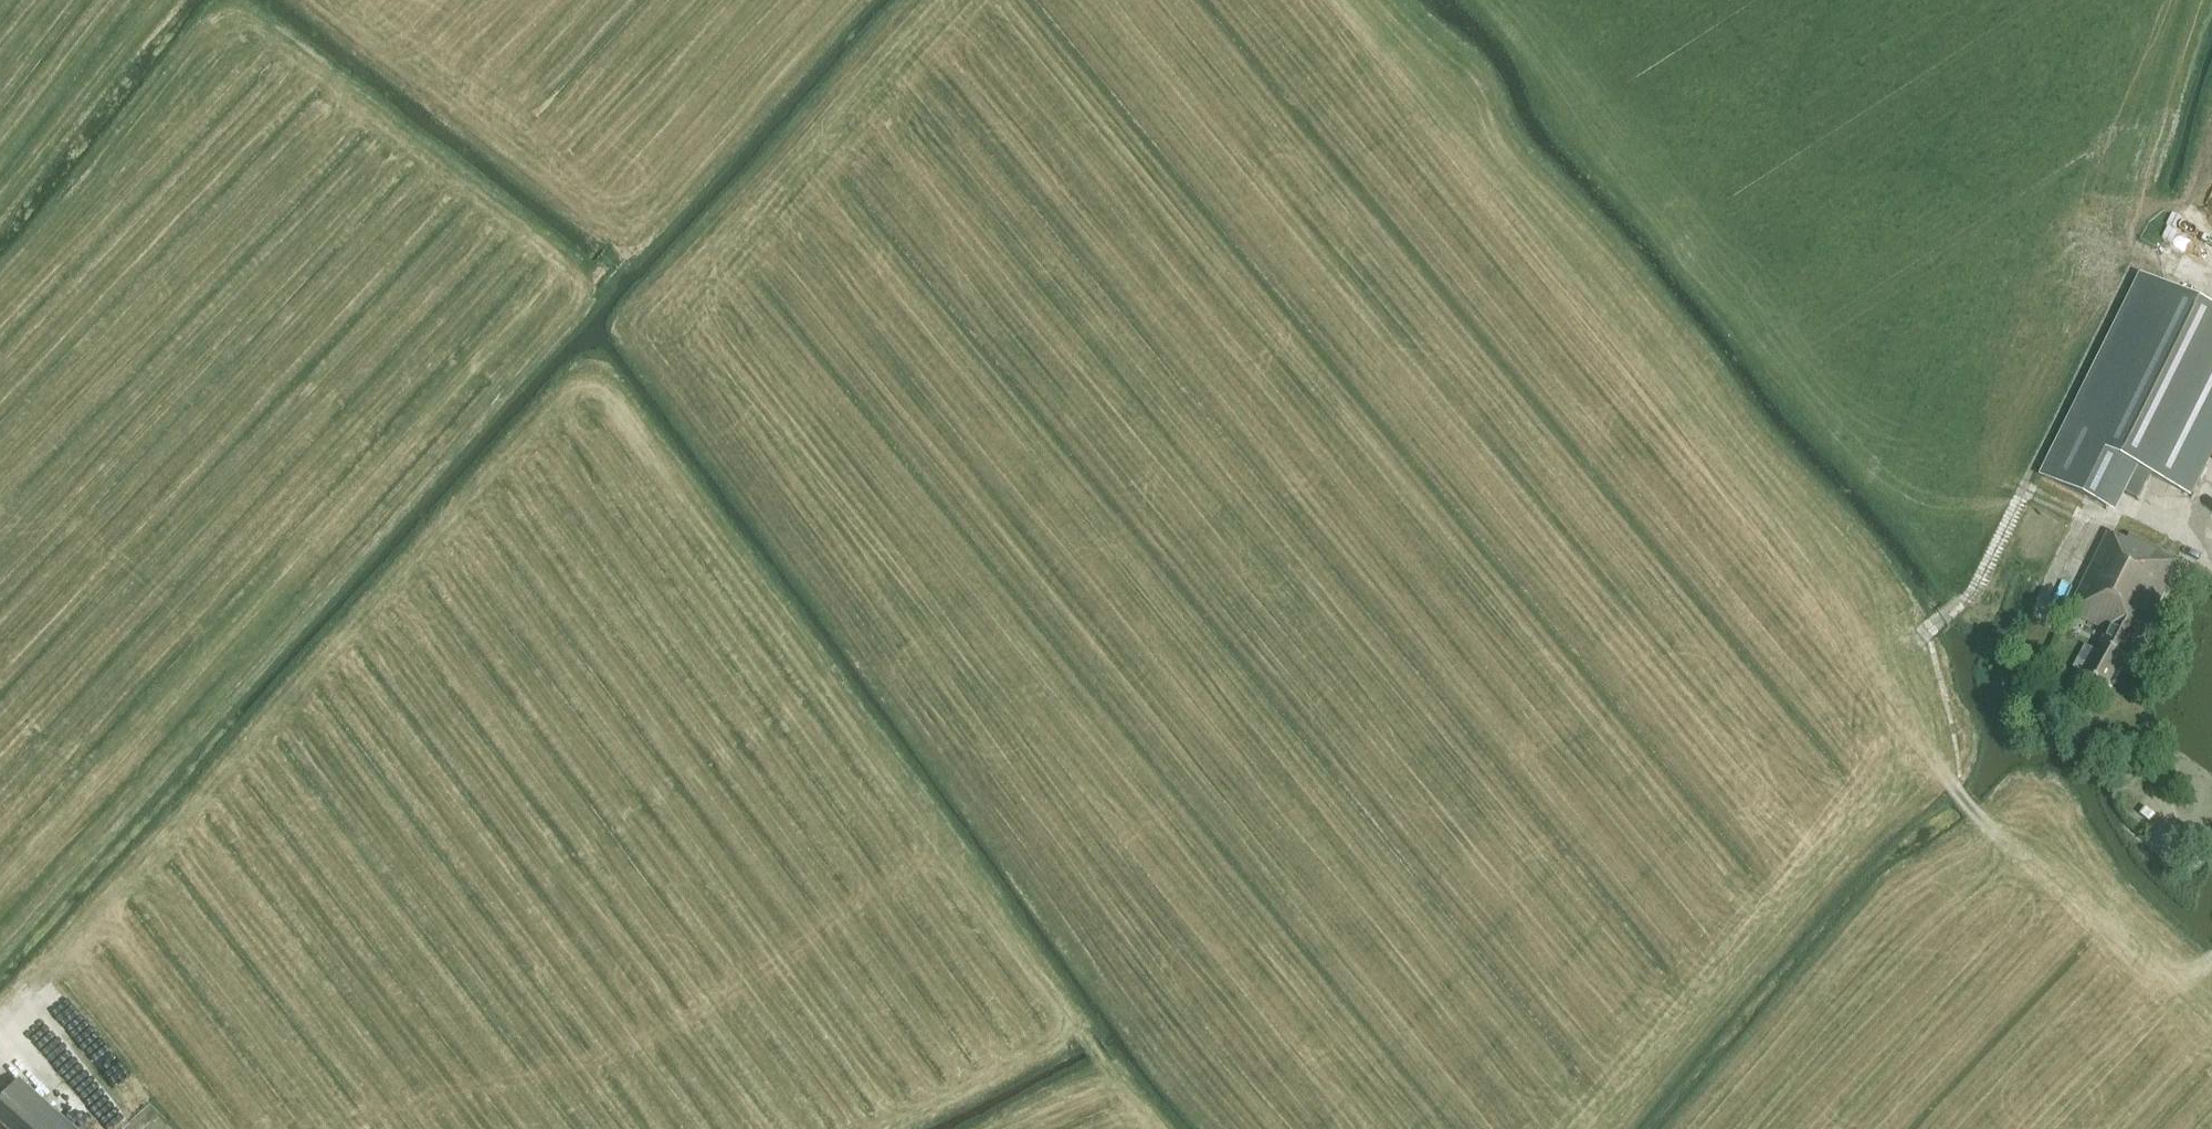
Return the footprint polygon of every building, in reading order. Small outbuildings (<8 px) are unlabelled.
[(2108,509),(2119,487),(2130,465),(2161,480),(2191,495),(2211,453),(2211,311),(2186,298),(2145,277),(2095,377),(2045,478),(2076,493),(2108,509)] [(2108,630),(2084,675),(2107,687),(2135,633),(2142,637),(2180,561),(2129,536),(2126,542),(2109,533),(2068,612),(2108,630)] [(4,1128),(73,1128),(18,1080),(0,1101),(0,1126),(4,1128)]
